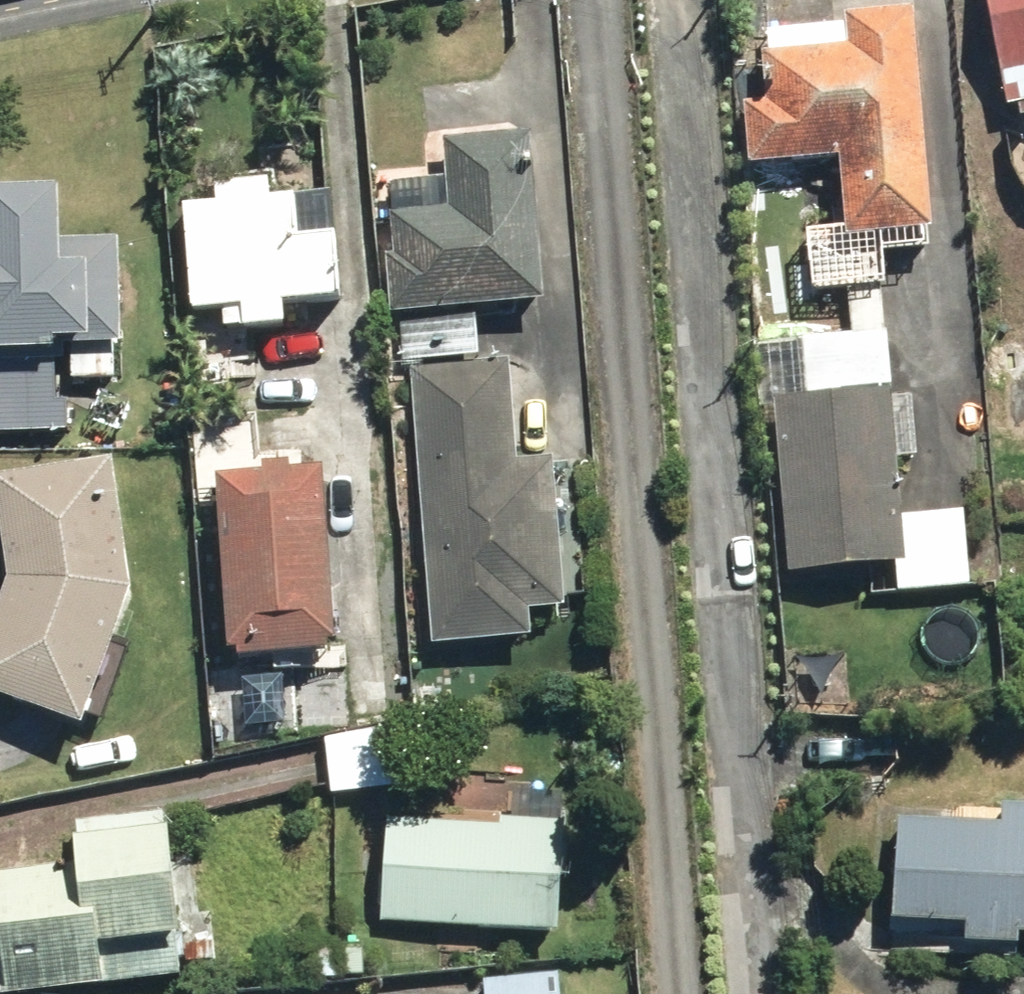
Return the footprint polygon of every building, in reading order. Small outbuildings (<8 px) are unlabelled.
[(966,13),(993,7),(1020,121),(1023,120),(1023,0),(963,0),(966,13)] [(853,291),(893,288),(889,232),(948,225),(923,11),(853,16),(854,34),(780,40),(784,98),(759,100),(764,164),(853,157),(858,224),(817,227),(823,293),(853,291)] [(390,197),(397,308),(560,298),(550,126),(454,132),(458,193),(390,197)] [(224,201),(190,203),(195,310),(237,308),(238,325),(305,322),(304,293),(362,291),(357,185),(297,188),(297,174),(223,177),(224,201)] [(3,233),(0,233),(0,354),(77,354),(77,378),(128,378),(129,233),(87,233),(87,184),(3,183),(3,233)] [(856,333),(781,338),(800,574),(896,566),(899,598),(984,592),(977,506),(911,511),(893,288),(853,291),(856,333)] [(526,358),(428,362),(439,642),(539,638),(537,605),(574,603),(568,454),(530,455),(526,358)] [(0,383),(0,434),(73,437),(75,386),(0,383)] [(274,468),(228,470),(236,652),(299,649),(300,668),(353,666),(345,467),(308,469),(307,456),(273,457),(274,468)] [(7,474),(21,574),(0,638),(0,685),(101,718),(144,587),(126,458),(7,474)] [(405,729),(326,730),(327,795),(405,794),(405,729)] [(1020,802),(1019,821),(912,817),(909,916),(980,919),(979,939),(1023,941),(1023,802),(1020,802)] [(387,808),(379,922),(574,935),(582,821),(387,808)] [(4,870),(11,985),(197,974),(196,958),(223,956),(220,911),(205,912),(199,809),(85,816),(88,865),(4,870)] [(491,964),(492,993),(570,993),(570,963),(491,964)]
